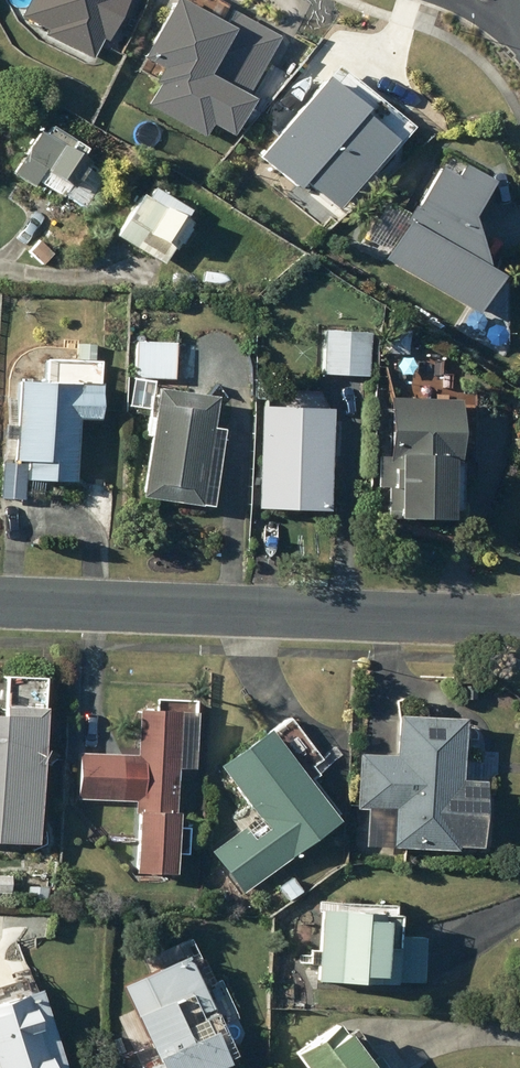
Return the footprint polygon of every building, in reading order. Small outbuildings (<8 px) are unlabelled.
[(90,58),(100,37),(105,39),(123,0),(27,0),(19,18),(44,30),(41,36),(90,58)] [(200,135),(205,124),(227,135),(276,35),(226,9),(219,22),(176,0),(165,0),(136,60),(151,67),(144,81),(149,83),(138,105),(200,135)] [(93,161),(72,148),(77,140),(51,125),(46,132),(42,129),(16,172),(35,184),(38,179),(86,208),(101,183),(89,175),(81,189),(77,187),(93,161)] [(491,273),(477,230),(459,221),(487,170),(441,144),(377,260),(470,311),(491,273)] [(176,206),(179,201),(154,186),(149,194),(144,190),(117,232),(164,262),(188,225),(179,220),(184,212),(176,206)] [(41,241),(31,252),(43,263),(53,252),(41,241)] [(324,373),(369,375),(371,331),(326,329),(324,373)] [(80,342),(80,358),(96,358),(96,342),(80,342)] [(134,377),(175,377),(176,342),(135,342),(134,377)] [(30,461),(29,477),(76,479),(79,417),(100,418),(102,382),(80,381),(81,367),(48,365),(47,379),(20,377),(17,457),(52,458),(52,462),(30,461)] [(159,387),(143,496),(201,505),(218,396),(159,387)] [(389,486),(388,514),(454,515),(455,459),(461,459),(462,397),(391,396),(391,456),(378,456),(378,485),(389,486)] [(260,475),(259,505),(330,508),(333,406),(262,404),(260,463),(255,463),(255,475),(260,475)] [(3,461),(2,497),(25,498),(26,462),(3,461)] [(39,842),(46,705),(8,703),(7,712),(0,711),(0,840),(39,842)] [(78,797),(141,800),(137,870),(177,872),(180,809),(175,808),(180,709),(142,707),(140,749),(122,749),(122,753),(80,751),(78,797)] [(359,809),(396,810),(395,846),(459,849),(459,844),(485,845),(487,779),(462,778),(465,717),(400,714),(399,755),(361,754),(359,809)] [(270,728),(221,765),(269,827),(255,838),(245,825),(211,852),(243,894),(340,819),(270,728)] [(10,892),(10,874),(0,874),(0,892),(10,892)] [(281,891),(274,896),(278,903),(287,898),(288,900),(304,891),(295,876),(278,886),(281,891)] [(28,902),(47,903),(48,886),(28,885),(28,902)] [(310,963),(321,964),(320,980),(424,985),(427,937),(399,936),(400,913),(383,912),(383,918),(367,917),(367,910),(321,908),(319,949),(311,949),(310,963)] [(123,984),(159,1062),(147,1067),(215,1067),(230,1061),(228,1056),(236,1052),(216,1009),(202,1016),(201,1013),(213,1007),(189,954),(123,984)] [(42,988),(0,1002),(0,1067),(68,1067),(42,988)] [(308,1067),(389,1067),(381,1058),(374,1063),(340,1020),(297,1053),(308,1067)]
